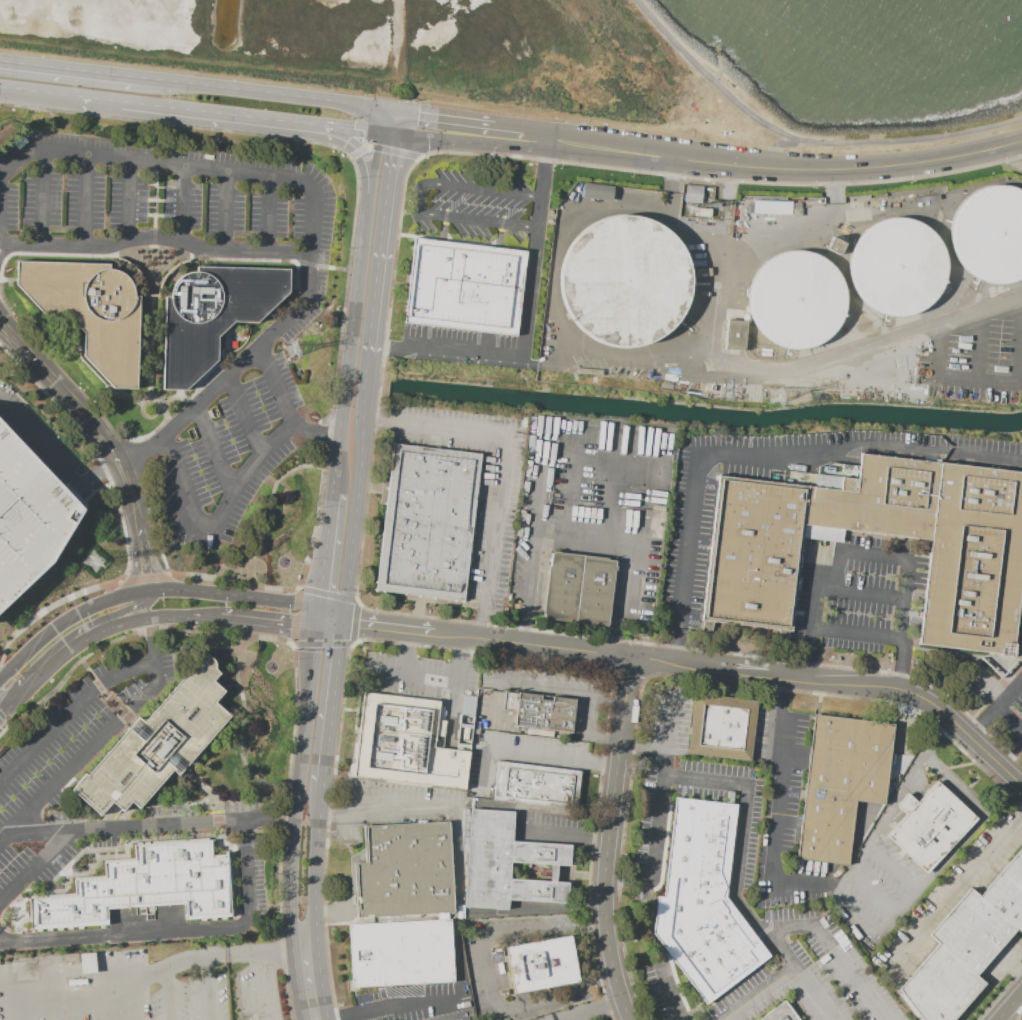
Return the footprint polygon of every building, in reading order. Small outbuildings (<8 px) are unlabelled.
[(613,186),(583,182),(581,196),(611,201),(613,186)] [(683,202),(700,203),(701,185),(684,184),(683,202)] [(962,208),(954,222),(953,241),(957,255),(966,269),(972,274),(987,281),(1000,283),(1017,279),(1021,276),(1021,196),(1009,190),(993,189),(980,193),(962,208)] [(751,213),(786,214),(786,201),(752,201),(751,213)] [(628,219),(597,226),(575,246),(564,271),(564,297),(573,317),(580,327),(598,340),(620,346),(632,347),(654,341),(668,332),(686,307),(690,276),(682,250),(661,229),(640,220),(628,219)] [(877,225),(859,240),(852,254),(850,273),(854,287),(863,301),(870,306),(885,313),(897,315),(915,311),(929,302),(936,293),(942,280),(944,268),(942,255),(938,246),(927,232),(907,222),(890,221),(877,225)] [(415,238),(404,322),(516,336),(527,252),(415,238)] [(777,257),(758,272),(751,287),(749,305),(753,320),(763,333),(769,338),(784,345),(797,347),(814,343),(828,334),(836,325),(842,312),(843,300),(841,287),(838,278),(826,264),(808,254),(790,253),(777,257)] [(19,261),(18,286),(50,315),(72,315),(87,332),(87,355),(115,388),(138,388),(143,296),(137,296),(136,289),(134,282),(129,274),(123,271),(113,268),(113,262),(19,261)] [(167,297),(165,388),(187,390),(221,359),(221,334),(236,320),(257,321),(291,297),(291,268),(200,266),(200,270),(193,270),(185,274),(180,279),(176,286),(174,298),(167,297)] [(745,320),(725,320),(724,349),(744,349),(745,320)] [(53,557),(84,502),(0,413),(0,605),(53,557)] [(393,445),(482,455),(466,603),(376,591),(393,445)] [(933,542),(802,526),(806,487),(841,491),(843,478),(860,480),(864,453),(943,463),(933,542)] [(943,463),(933,542),(920,646),(986,654),(1014,657),(1021,590),(1021,472),(943,463)] [(702,620),(789,630),(802,526),(806,487),(720,476),(702,620)] [(542,617),(606,625),(615,559),(550,551),(542,617)] [(70,785),(100,811),(113,798),(124,808),(131,799),(139,805),(172,765),(179,771),(229,711),(213,697),(224,685),(212,676),(218,668),(215,664),(214,655),(202,645),(143,717),(137,712),(86,770),(84,769),(70,785)] [(363,689),(354,773),(467,785),(477,693),(463,691),(457,746),(442,745),(445,717),(438,716),(440,697),(363,689)] [(574,699),(517,692),(513,725),(570,733),(574,699)] [(689,754),(750,762),(758,703),(696,695),(689,754)] [(814,715),(896,724),(887,803),(855,800),(848,864),(798,858),(814,715)] [(497,760),(579,772),(573,812),(491,800),(497,760)] [(929,874),(980,818),(938,781),(919,802),(910,794),(899,806),(908,814),(888,837),(929,874)] [(737,806),(726,898),(771,957),(706,1005),(652,936),(658,897),(664,897),(677,799),(737,806)] [(471,806),(514,808),(512,838),(571,841),(570,863),(511,859),(510,875),(569,878),(568,899),(509,895),(509,906),(465,904),(471,806)] [(354,860),(357,914),(454,909),(449,818),(364,822),(366,859),(354,860)] [(29,894),(31,926),(108,921),(107,905),(184,900),(185,917),(231,914),(227,850),(212,851),(211,837),(134,841),(135,857),(104,859),(105,874),(74,876),(75,892),(29,894)] [(982,897),(971,889),(931,936),(941,944),(901,992),(922,1019),(956,1019),(987,985),(978,976),(1017,930),(1021,934),(1021,850),(982,897)] [(348,922),(352,985),(454,980),(451,916),(348,922)] [(574,938),(507,950),(516,996),(582,984),(574,938)] [(79,973),(94,972),(93,952),(78,953),(79,973)] [(787,1003),(800,1019),(764,1019),(787,1003)]
